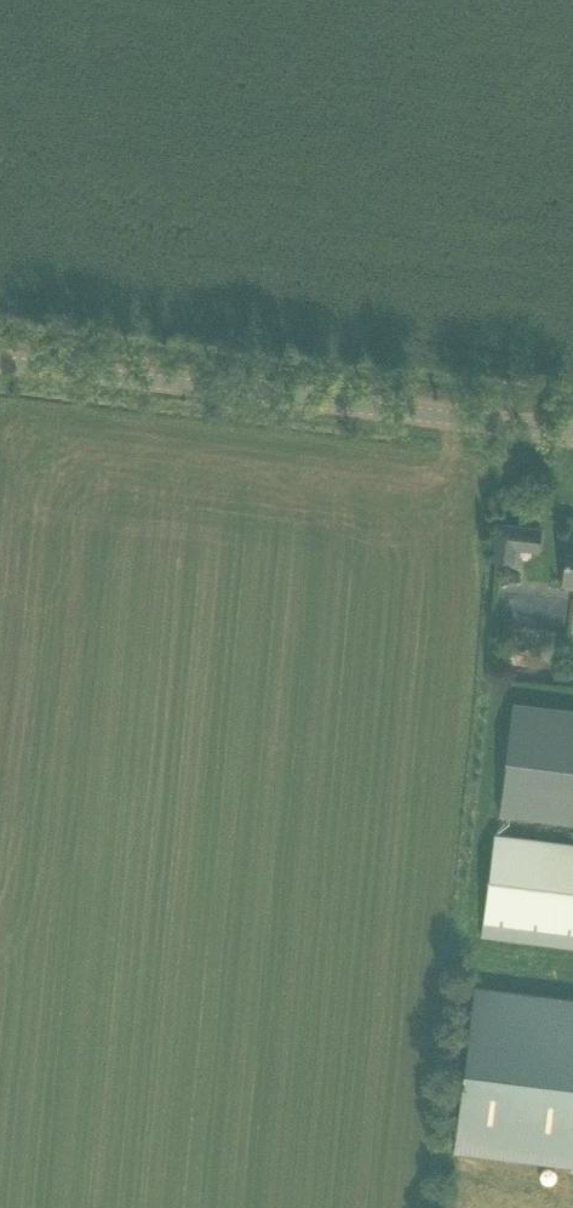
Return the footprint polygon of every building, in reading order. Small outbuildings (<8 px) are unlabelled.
[(543,550),(544,524),(498,523),(497,560),(519,560),(519,549),(543,550)] [(568,541),(564,565),(562,585),(572,587),(572,542),(568,541)] [(513,705),(499,813),(572,822),(572,712),(513,705)] [(493,836),(481,936),(572,947),(572,846),(493,836)] [(572,1167),(572,999),(475,986),(454,1152),(572,1167)]
